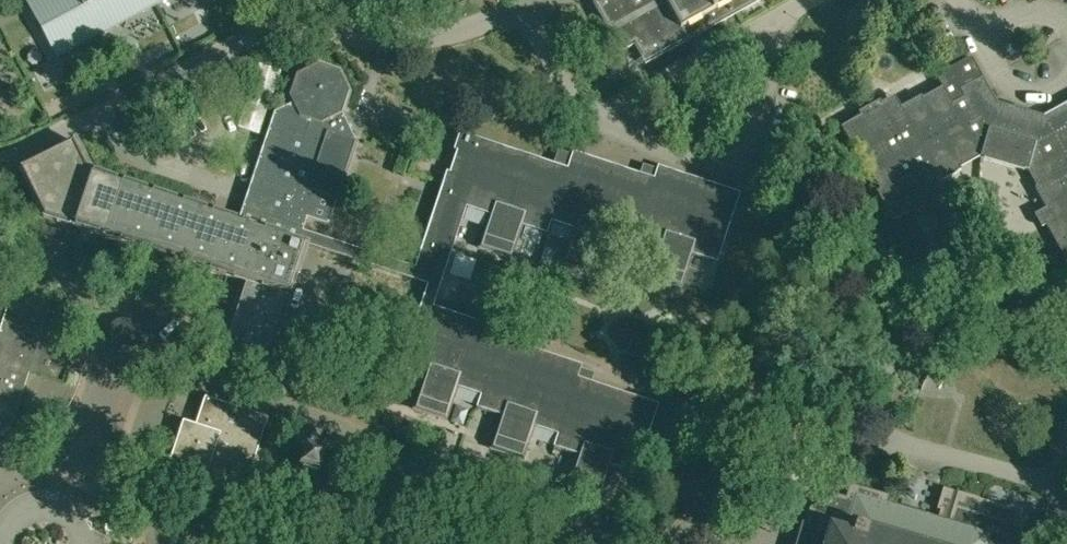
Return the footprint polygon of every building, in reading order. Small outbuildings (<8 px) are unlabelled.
[(27,0),(57,56),(120,22),(116,14),(141,1),(145,10),(164,0),(27,0)] [(590,1),(620,54),(634,46),(644,66),(763,0),(593,0),(590,1)] [(1035,167),(1062,152),(1066,149),(1066,103),(1043,116),(1025,111),(1023,115),(1012,112),(1014,108),(995,102),(970,57),(944,51),(936,78),(946,95),(960,122),(976,150),(980,157),(1027,171),(1035,167)] [(273,114),(237,223),(307,246),(410,280),(414,268),(302,232),(314,196),(336,203),(357,141),(354,140),(342,116),(344,111),(343,111),(349,93),(339,72),(316,64),(299,73),(294,75),(287,98),(290,106),(273,114)] [(857,158),(861,156),(869,172),(960,122),(946,95),(926,106),(921,96),(887,115),(879,101),(858,112),(860,116),(840,127),(857,158)] [(976,150),(960,122),(869,172),(881,193),(877,195),(892,221),(912,210),(914,214),(935,202),(927,188),(961,170),(956,161),(976,150)] [(456,152),(449,173),(474,181),(465,208),(489,215),(478,248),(511,259),(521,226),(546,235),(550,222),(567,169),(459,133),(453,151),(456,152)] [(267,368),(307,246),(237,223),(88,172),(72,141),(19,168),(43,217),(226,279),(225,283),(236,287),(238,283),(242,284),(219,352),(267,368)] [(631,249),(635,236),(653,179),(572,152),(567,169),(550,222),(574,230),(563,263),(595,273),(606,241),(631,249)] [(1066,265),(1066,160),(1062,152),(1035,167),(1044,182),(1034,188),(1052,221),(1045,225),(1066,265)] [(657,166),(653,179),(635,236),(659,244),(648,277),(681,288),(691,255),(716,263),(740,194),(657,166)] [(417,314),(429,318),(432,307),(465,208),(474,181),(449,173),(446,172),(414,268),(410,280),(427,285),(417,314)] [(796,212),(788,236),(809,243),(817,220),(796,212)] [(0,430),(2,429),(4,427),(6,425),(8,422),(9,420),(10,417),(15,402),(19,403),(24,387),(29,373),(24,371),(25,369),(32,347),(49,352),(52,340),(36,335),(44,308),(37,306),(29,303),(25,302),(0,294),(0,430)] [(500,329),(432,307),(429,318),(417,314),(399,369),(424,377),(413,410),(446,421),(456,388),(480,396),(481,396),(493,358),(490,357),(496,337),(497,338),(500,329)] [(557,435),(558,435),(576,378),(577,378),(581,365),(497,338),(496,337),(490,357),(493,358),(481,396),(480,396),(476,408),(501,417),(490,449),(522,460),(533,427),(557,435)] [(654,350),(630,342),(626,355),(650,363),(654,350)] [(658,405),(577,378),(576,378),(558,435),(557,435),(553,447),(578,456),(567,488),(599,499),(610,466),(635,475),(658,405)] [(202,485),(241,498),(268,419),(204,398),(194,429),(197,429),(194,438),(179,433),(176,443),(168,469),(203,481),(202,485)] [(321,459),(307,454),(302,468),(316,473),(321,459)] [(1034,543),(1020,540),(1026,520),(1022,513),(977,500),(977,502),(961,498),(961,496),(943,490),(937,510),(940,511),(937,521),(883,505),(884,499),(850,489),(846,502),(834,498),(811,511),(809,518),(807,518),(805,524),(810,525),(805,543),(1034,543)]
